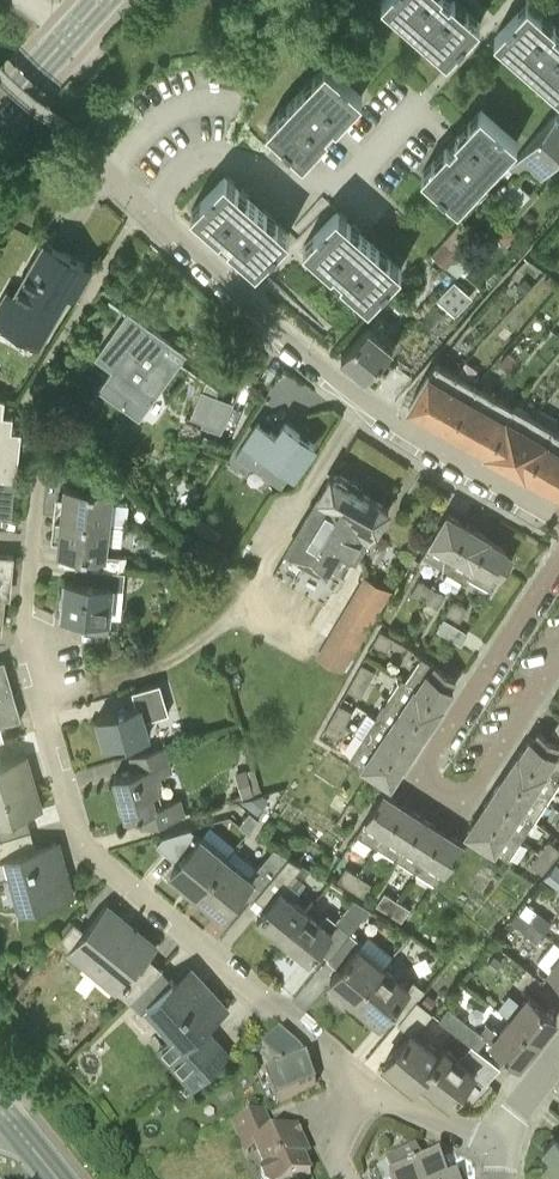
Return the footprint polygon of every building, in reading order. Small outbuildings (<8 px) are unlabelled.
[(382,0),(447,59),(481,22),(456,0),(382,0)] [(558,21),(556,24),(530,0),(527,0),(495,35),(558,93),(558,21)] [(80,90),(98,106),(101,109),(121,91),(138,76),(131,70),(113,54),(112,55),(81,89),(80,90)] [(332,134),(339,126),(340,125),(337,123),(363,95),(326,61),(267,126),(303,160),(329,132),(332,134)] [(453,132),(452,133),(445,141),(448,144),(422,172),(458,205),(518,140),(481,107),(456,135),(453,132)] [(558,154),(558,117),(555,114),(510,165),(519,173),(529,162),(542,174),(558,154)] [(217,237),(225,244),(226,245),(228,242),(256,268),(290,231),(225,172),(191,209),(219,234),(217,237)] [(524,187),(513,176),(504,185),(515,196),(524,187)] [(330,273),(331,274),(338,281),(341,278),(369,303),(402,267),(337,208),(304,244),(332,270),(330,273)] [(506,222),(497,234),(508,243),(515,236),(514,229),(506,222)] [(445,240),(432,254),(458,277),(470,263),(460,254),(467,246),(461,240),(469,232),(459,223),(445,240)] [(40,343),(85,263),(45,240),(14,294),(8,290),(0,304),(0,316),(1,317),(0,319),(0,321),(40,343)] [(519,286),(527,292),(534,284),(525,277),(519,286)] [(438,299),(453,313),(471,293),(456,279),(438,299)] [(115,368),(101,387),(140,415),(179,360),(163,348),(168,340),(129,312),(106,343),(113,348),(105,360),(115,368)] [(369,325),(342,355),(366,377),(393,346),(369,325)] [(510,351),(501,361),(514,373),(523,362),(510,351)] [(455,372),(438,362),(430,372),(409,407),(429,418),(455,372)] [(475,384),(455,372),(429,418),(449,430),(475,384)] [(449,430),(468,441),(494,395),(475,384),(449,430)] [(216,395),(204,424),(220,431),(231,401),(216,395)] [(513,405),(494,395),(468,441),(486,452),(514,405),(513,404),(513,405)] [(17,479),(22,430),(12,429),(13,415),(3,414),(5,398),(0,396),(0,516),(13,517),(17,479)] [(486,452),(506,464),(533,416),(514,405),(486,452)] [(553,427),(533,416),(506,464),(526,476),(526,475),(553,429),(553,427)] [(277,435),(258,422),(245,442),(256,450),(258,446),(294,471),(314,443),(285,423),(277,435)] [(553,429),(526,475),(544,485),(558,459),(558,432),(553,429)] [(558,493),(558,459),(544,485),(558,493)] [(65,483),(62,516),(110,521),(110,522),(127,523),(129,503),(112,501),(114,473),(80,470),(79,484),(65,483)] [(332,473),(313,506),(331,517),(328,523),(360,542),(364,535),(370,538),(389,506),(361,490),(363,485),(339,472),(333,473),(332,473)] [(331,517),(313,506),(274,572),(326,601),(355,550),(361,552),(363,547),(358,544),(360,542),(328,523),(331,517)] [(423,555),(443,566),(467,523),(448,511),(423,555)] [(76,565),(76,566),(103,567),(119,569),(121,555),(107,554),(110,522),(110,521),(62,516),(59,549),(72,551),(70,565),(76,565)] [(489,537),(467,523),(443,566),(465,579),(467,575),(489,537)] [(489,537),(467,575),(493,589),(512,555),(504,550),(506,547),(489,537)] [(1,629),(5,594),(4,594),(6,575),(12,576),(14,554),(0,553),(0,629),(1,629)] [(189,578),(196,564),(181,556),(173,570),(189,578)] [(91,615),(90,628),(108,630),(111,588),(124,589),(126,570),(119,569),(103,567),(76,566),(75,580),(65,579),(62,612),(91,615)] [(343,673),(391,591),(368,576),(319,659),(343,673)] [(425,599),(432,585),(420,578),(412,592),(425,599)] [(446,594),(432,585),(425,599),(438,607),(446,594)] [(447,612),(460,619),(467,606),(454,599),(447,612)] [(395,636),(381,629),(373,642),(387,650),(395,636)] [(128,647),(109,645),(108,656),(124,657),(128,647)] [(423,654),(406,679),(442,703),(453,686),(450,684),(455,676),(423,654)] [(21,717),(5,659),(0,660),(0,723),(21,717)] [(355,676),(368,683),(376,669),(363,661),(355,676)] [(361,696),(368,683),(355,676),(348,688),(361,696)] [(402,677),(389,696),(430,724),(443,704),(402,677)] [(98,714),(106,742),(126,736),(127,740),(149,734),(145,719),(169,712),(160,681),(133,689),(137,703),(98,714)] [(430,724),(389,696),(375,716),(376,717),(417,744),(430,724)] [(332,717),(345,724),(353,710),(340,702),(332,717)] [(339,736),(345,724),(332,717),(325,728),(339,736)] [(417,744),(376,717),(363,734),(405,762),(417,744)] [(522,749),(558,773),(558,743),(539,730),(534,738),(531,736),(522,749)] [(405,762),(364,735),(350,756),(391,783),(405,762)] [(142,811),(146,825),(184,814),(179,799),(163,803),(155,774),(171,770),(167,760),(163,745),(132,754),(136,768),(115,774),(127,815),(142,811)] [(507,768),(549,796),(558,782),(558,778),(557,777),(558,773),(522,749),(519,753),(518,752),(507,768)] [(25,753),(0,760),(0,838),(31,829),(26,813),(41,808),(33,782),(25,784),(17,757),(25,755),(25,753)] [(254,792),(262,789),(255,766),(247,768),(247,767),(236,771),(243,797),(255,793),(254,792)] [(549,796),(507,768),(493,790),(535,817),(549,796)] [(384,790),(357,831),(377,844),(404,802),(384,790)] [(535,817),(493,790),(480,810),(522,838),(535,817)] [(264,791),(242,797),(259,811),(270,796),(264,791)] [(423,815),(404,802),(377,844),(397,857),(423,815)] [(260,817),(250,809),(239,823),(249,831),(260,817)] [(480,810),(467,832),(508,859),(522,838),(480,810)] [(397,857),(416,870),(443,828),(423,815),(397,857)] [(191,826),(163,834),(157,842),(178,860),(170,869),(197,891),(226,856),(191,826)] [(463,841),(443,828),(416,870),(436,883),(463,841)] [(0,838),(0,857),(8,855),(24,909),(72,895),(56,839),(35,845),(31,829),(0,838)] [(540,851),(552,861),(558,852),(558,846),(550,839),(540,851)] [(242,891),(252,899),(290,855),(275,846),(257,867),(233,847),(227,856),(226,856),(197,891),(223,913),(242,891)] [(543,872),(552,861),(540,851),(531,862),(543,872)] [(279,937),(281,939),(307,908),(293,897),(300,888),(289,879),(303,863),(290,855),(252,899),(251,900),(252,901),(256,896),(266,904),(258,915),(281,934),(279,937)] [(545,878),(558,889),(558,865),(558,864),(545,878)] [(338,879),(350,887),(359,873),(347,866),(338,879)] [(372,882),(359,873),(350,887),(364,895),(372,882)] [(389,912),(398,899),(385,890),(377,903),(389,912)] [(307,908),(281,939),(283,940),(285,938),(309,958),(318,947),(328,955),(326,957),(327,958),(350,930),(370,907),(355,897),(336,918),(328,911),(321,920),(307,908)] [(411,907),(398,899),(389,912),(402,920),(411,907)] [(129,999),(161,968),(149,956),(155,948),(121,920),(123,917),(106,903),(85,929),(74,920),(59,938),(70,947),(69,949),(85,962),(83,965),(116,992),(118,990),(129,999)] [(531,919),(545,931),(552,921),(539,910),(531,919)] [(537,941),(545,931),(531,919),(523,929),(537,941)] [(330,977),(356,999),(384,966),(359,945),(363,940),(350,930),(327,958),(338,967),(330,977)] [(497,971),(504,963),(495,955),(488,964),(497,971)] [(549,970),(558,978),(558,957),(549,970)] [(170,1057),(182,1073),(217,1042),(205,1028),(228,1008),(189,965),(173,979),(161,968),(129,999),(140,1008),(147,1002),(185,1045),(170,1057)] [(408,986),(384,966),(356,999),(381,1020),(387,1012),(399,1022),(418,999),(426,990),(413,979),(408,986)] [(16,967),(7,978),(17,986),(26,976),(16,967)] [(438,1001),(429,994),(422,1002),(431,1010),(438,1001)] [(538,1040),(557,1016),(529,994),(510,1017),(538,1040)] [(413,1084),(420,1075),(440,1051),(416,1031),(432,1011),(418,999),(399,1022),(410,1031),(385,1060),(413,1084)] [(440,1017),(472,1043),(472,1042),(478,1047),(486,1036),(520,1063),(538,1040),(510,1017),(499,1031),(488,1021),(480,1030),(449,1005),(440,1017)] [(217,1042),(183,1073),(194,1085),(228,1053),(218,1041),(217,1042)] [(303,1057),(300,1054),(289,1044),(284,1050),(275,1042),(262,1057),(282,1073),(277,1076),(277,1077),(268,1082),(278,1104),(317,1088),(305,1061),(303,1057)] [(445,1045),(440,1051),(420,1075),(451,1100),(475,1072),(486,1081),(500,1066),(478,1047),(472,1042),(472,1043),(459,1057),(445,1045)] [(155,1099),(149,1104),(157,1114),(163,1108),(155,1099)] [(297,1130),(276,1140),(263,1113),(234,1126),(242,1144),(252,1140),(268,1174),(264,1176),(263,1178),(306,1178),(311,1177),(304,1160),(310,1157),(297,1130)] [(555,1134),(543,1149),(550,1156),(543,1165),(558,1178),(558,1137),(555,1134)] [(441,1162),(424,1169),(415,1151),(387,1164),(394,1178),(448,1178),(441,1162)]
